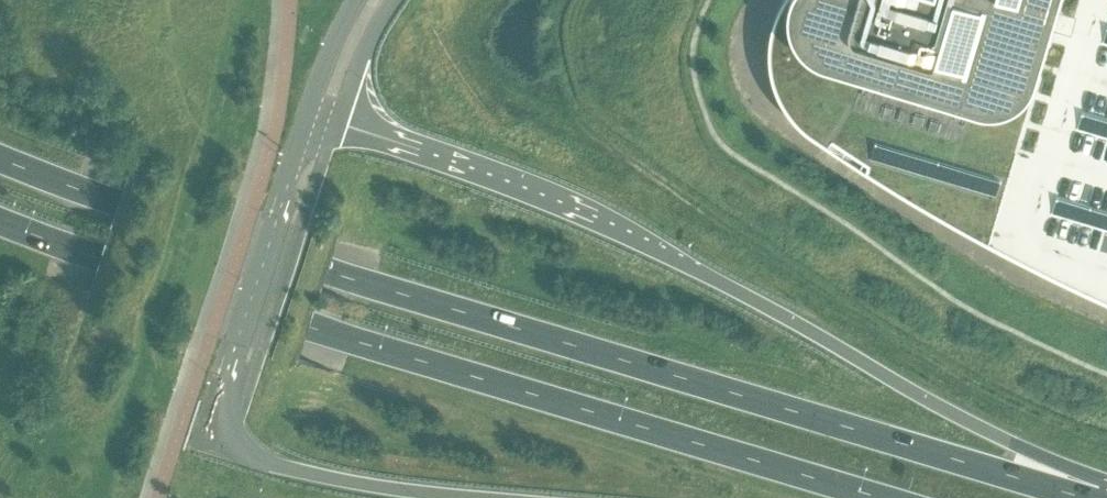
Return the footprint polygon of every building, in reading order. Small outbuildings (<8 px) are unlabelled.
[(782,1),(777,9),(774,18),(771,28),(770,37),(769,47),(769,56),(770,66),(772,75),(775,84),(778,93),(783,103),(789,112),(796,120),(804,127),(813,134),(825,142),(846,156),(867,170),(888,183),(910,196),(932,209),(950,219),(969,230),(988,240),(1007,250),(1026,260),(1045,270),(1065,279),(1084,289),(1103,298),(1106,299),(1106,0),(782,0),(782,1)]
